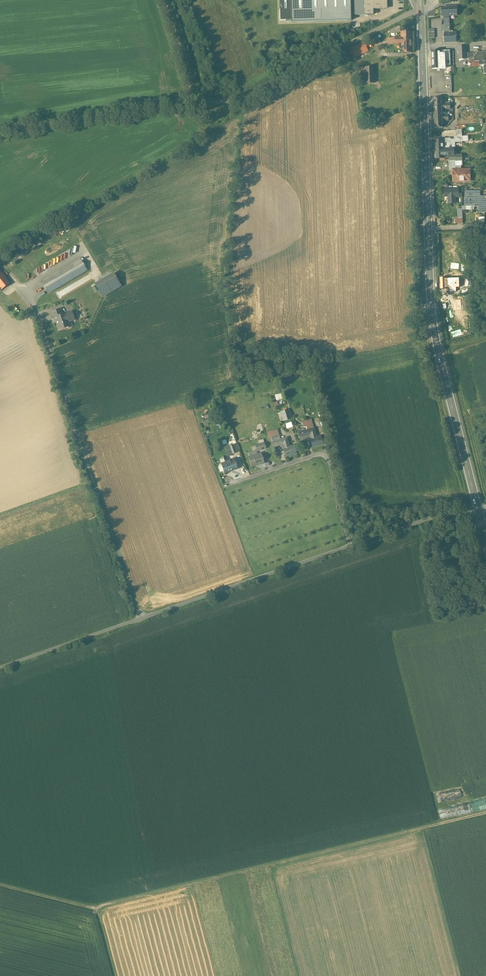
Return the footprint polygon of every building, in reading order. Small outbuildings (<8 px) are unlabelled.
[(354,15),(354,16),(373,15),(373,10),(387,9),(387,0),(280,0),(280,20),(291,20),(291,23),(351,21),(351,15),(354,15)] [(457,6),(441,7),(442,16),(444,16),(449,16),(458,15),(457,6)] [(449,16),(444,16),(444,18),(445,31),(445,33),(444,33),(445,43),(457,42),(456,32),(448,33),(448,31),(450,31),(450,18),(449,18),(449,16)] [(412,31),(402,32),(402,37),(402,44),(403,52),(412,52),(412,31)] [(365,43),(350,51),(354,61),(370,53),(365,43)] [(466,46),(459,46),(459,60),(467,59),(466,53),(466,46)] [(450,50),(440,51),(440,50),(432,51),(432,66),(440,66),(440,65),(446,65),(451,65),(450,50)] [(475,52),(475,59),(475,61),(480,61),(480,65),(485,65),(485,61),(485,52),(475,52)] [(373,67),(364,67),(365,79),(373,79),(373,67)] [(442,97),(434,98),(434,106),(443,106),(443,103),(442,97)] [(443,118),(434,118),(435,128),(444,127),(443,120),(443,118)] [(462,130),(456,130),(457,137),(454,137),(454,140),(443,140),(444,143),(444,149),(449,148),(454,148),(456,148),(455,143),(463,142),(462,130)] [(443,140),(435,140),(436,149),(444,149),(444,143),(443,140)] [(444,149),(436,149),(436,158),(444,158),(444,155),(444,149)] [(456,170),(453,170),(453,181),(471,181),(471,169),(461,170),(456,170)] [(459,189),(444,189),(445,197),(448,197),(449,204),(455,204),(454,197),(459,197),(459,189)] [(474,191),(474,192),(466,192),(466,197),(465,197),(465,206),(474,205),(474,207),(480,206),(480,212),(485,212),(485,197),(480,197),(480,191),(474,191)] [(80,259),(41,281),(49,293),(87,271),(80,259)] [(0,271),(0,287),(2,290),(10,283),(0,271)] [(113,273),(95,284),(103,297),(121,286),(113,273)] [(446,279),(446,281),(446,283),(446,285),(446,288),(450,288),(450,292),(456,292),(456,288),(460,287),(459,278),(446,279)] [(62,293),(78,287),(77,282),(60,288),(62,293)] [(66,315),(66,314),(54,318),(55,322),(56,322),(59,330),(65,328),(65,327),(69,325),(69,326),(70,326),(69,322),(75,320),(72,312),(66,315)] [(289,410),(281,412),(284,421),(291,418),(289,410)] [(311,419),(305,421),(306,427),(307,427),(309,427),(309,429),(314,428),(311,419)] [(309,429),(298,432),(300,437),(310,435),(311,439),(316,437),(314,428),(309,429)] [(311,439),(310,439),(312,447),(323,444),(321,436),(316,437),(311,439)] [(273,442),(272,442),(273,447),(282,445),(282,447),(284,446),(285,448),(289,447),(287,438),(280,440),(273,442)] [(285,448),(283,449),(284,449),(286,457),(296,454),(294,445),(289,447),(285,448)] [(262,454),(256,455),(256,456),(250,458),(249,457),(252,467),(264,463),(262,454)] [(234,459),(228,461),(228,462),(225,463),(225,462),(221,464),(225,473),(238,468),(234,459)] [(232,471),(235,479),(242,477),(239,469),(232,471)]
